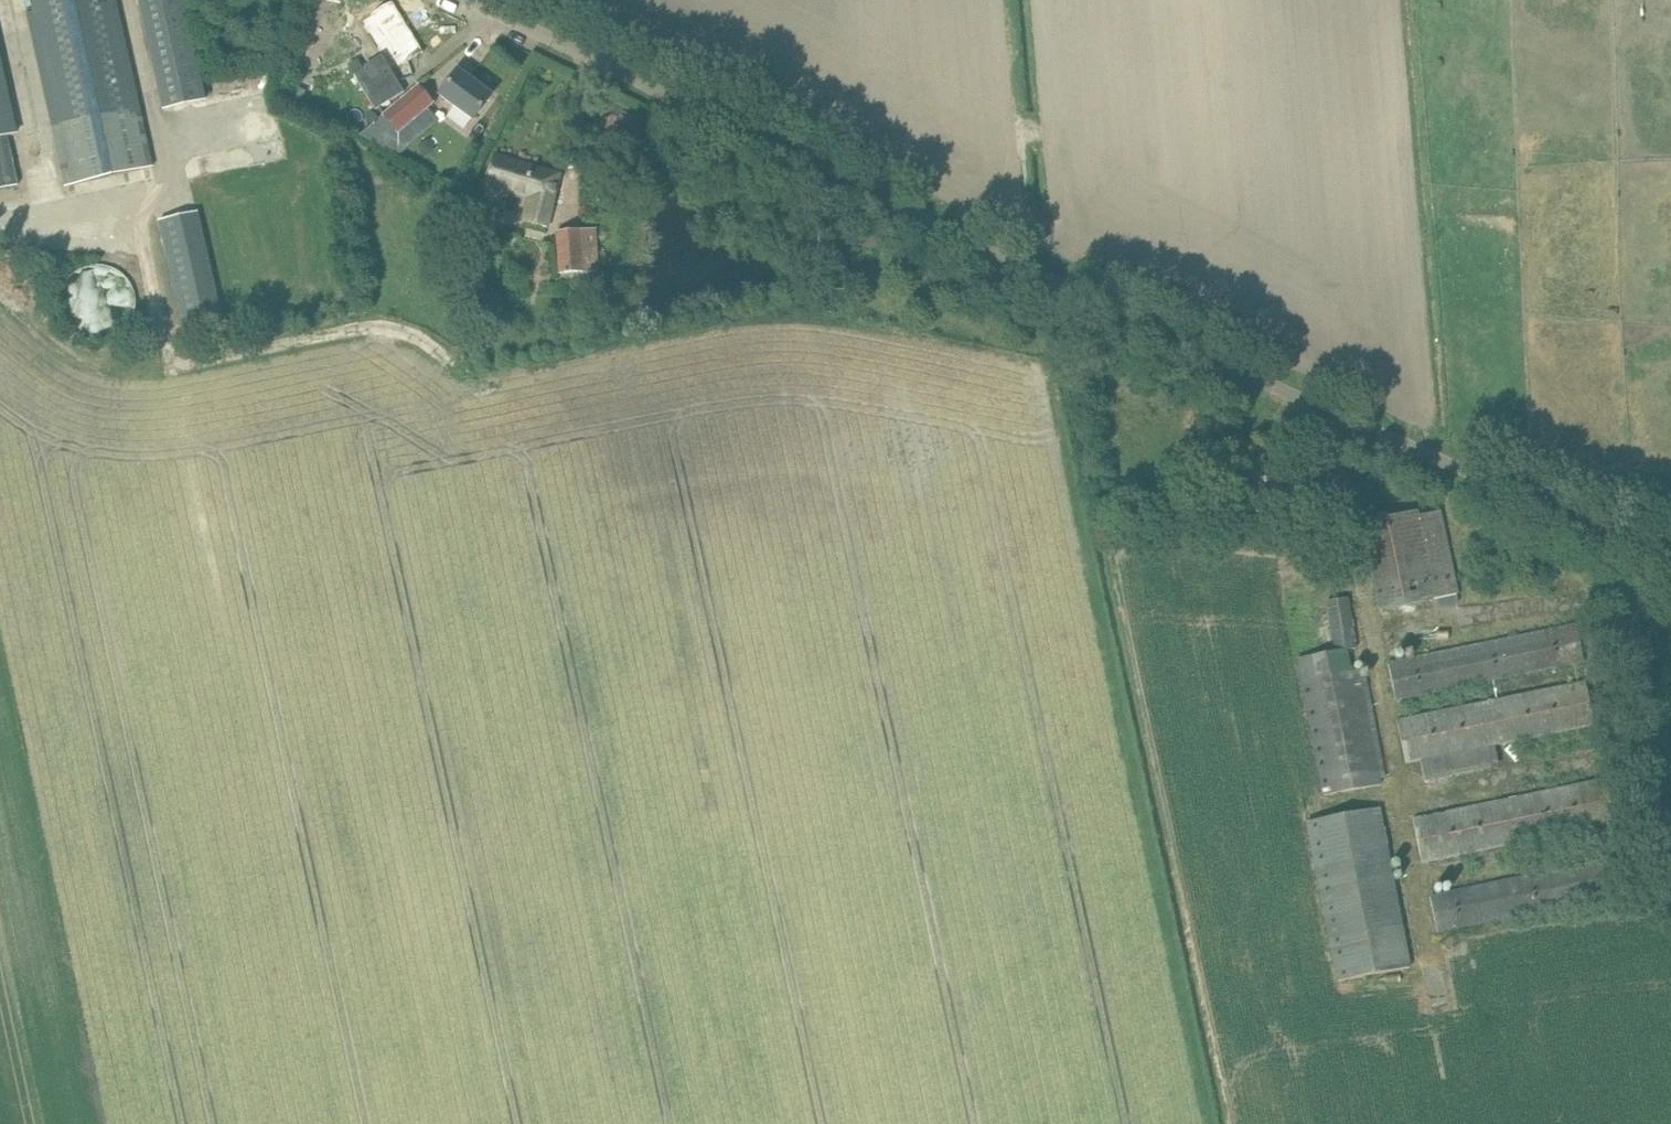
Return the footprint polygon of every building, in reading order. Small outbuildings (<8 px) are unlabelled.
[(35,11),(27,12),(65,186),(152,167),(117,6),(115,0),(33,0),(35,11)] [(184,0),(138,0),(162,108),(205,98),(184,0)] [(400,56),(405,64),(423,52),(392,2),(373,14),(366,2),(354,10),(359,18),(356,20),(363,30),(376,22),(384,35),(374,42),(385,60),(394,54),(397,58),(400,56)] [(17,186),(6,137),(15,134),(0,66),(0,190),(17,186)] [(376,110),(405,91),(393,74),(376,86),(364,69),(353,77),(376,110)] [(458,71),(445,88),(440,94),(473,119),(491,95),(458,71)] [(302,89),(293,86),(289,98),(301,102),(303,96),(302,89)] [(416,88),(382,117),(397,133),(430,105),(416,88)] [(373,112),(366,117),(372,124),(378,118),(373,112)] [(485,185),(529,198),(522,220),(545,226),(560,174),(494,154),(485,185)] [(184,328),(221,319),(197,217),(161,227),(184,328)] [(560,274),(600,272),(598,249),(582,250),(581,230),(558,232),(560,274)] [(1460,602),(1444,533),(1439,512),(1418,516),(1417,511),(1362,523),(1381,609),(1433,598),(1435,608),(1460,602)] [(1335,652),(1354,649),(1346,600),(1327,603),(1335,652)] [(1395,698),(1545,668),(1582,661),(1576,625),(1388,663),(1395,698)] [(1323,796),(1378,785),(1356,669),(1302,679),(1323,796)] [(1500,772),(1494,744),(1592,724),(1583,682),(1398,721),(1407,763),(1422,760),(1428,787),(1500,772)] [(1423,863),(1545,837),(1613,823),(1604,780),(1414,820),(1423,863)] [(1404,974),(1374,809),(1309,820),(1338,986),(1404,974)] [(1438,932),(1545,909),(1627,892),(1619,857),(1430,896),(1438,932)]
